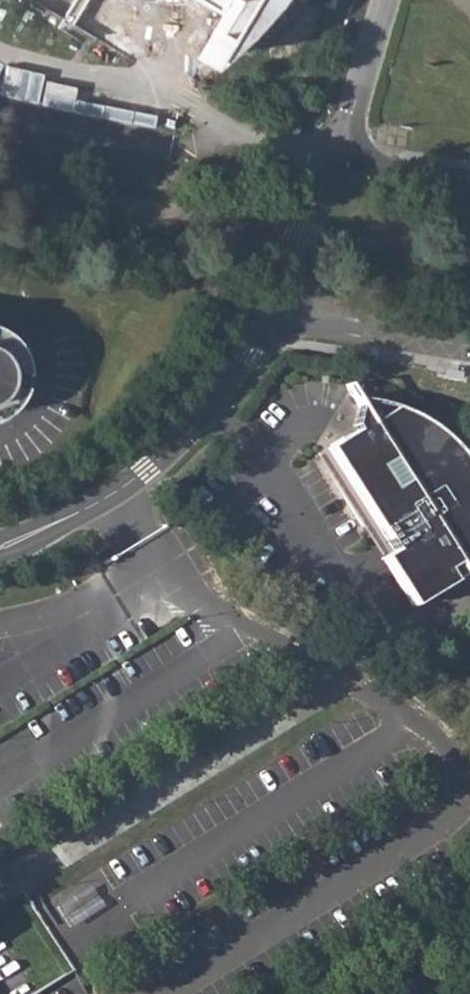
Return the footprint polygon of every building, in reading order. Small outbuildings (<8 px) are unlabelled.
[(197,59),(222,38),(237,24),(251,10),(259,0),(233,0),(197,59)] [(8,404),(15,395),(18,387),(21,378),(23,369),(22,361),(21,353),(17,344),(11,335),(2,327),(0,326),(0,410),(8,404)] [(465,477),(469,474),(469,473),(468,471),(466,467),(464,463),(462,460),(459,456),(456,453),(454,450),(451,447),(449,444),(442,438),(438,434),(433,430),(428,426),(423,423),(417,419),(413,417),(409,415),(404,413),(399,411),(396,409),(390,407),(387,407),(382,405),(376,404),(373,403),(370,403),(367,402),(364,402),(362,402),(358,402),(354,401),(357,405),(352,426),(355,431),(327,449),(390,552),(381,558),(410,605),(469,569),(469,485),(465,477)]
